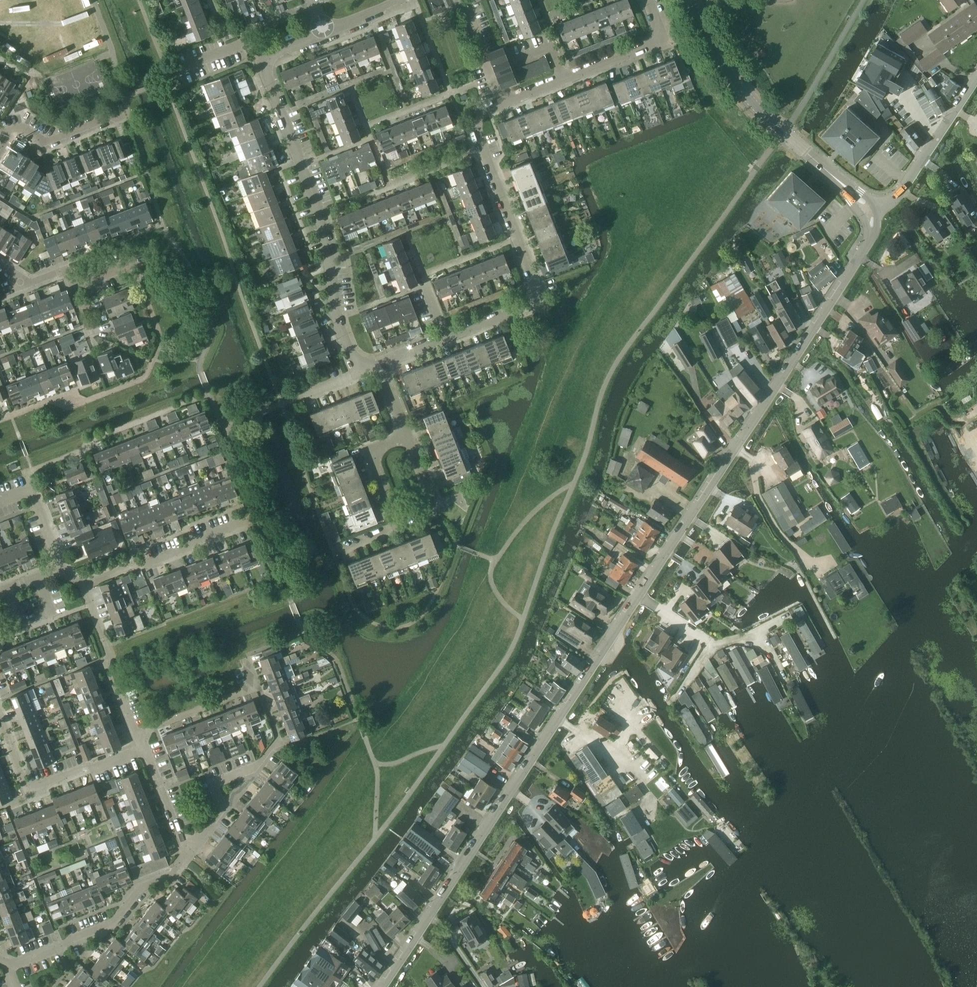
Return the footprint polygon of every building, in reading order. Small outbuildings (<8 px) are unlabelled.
[(155,9),(162,6),(159,0),(152,2),(155,9)] [(176,7),(178,11),(185,8),(188,16),(188,17),(204,11),(199,0),(198,0),(184,6),(183,4),(176,7)] [(227,2),(226,3),(230,13),(235,12),(231,1),(233,0),(226,0),(227,2)] [(244,13),(248,12),(243,0),(239,0),(244,13)] [(489,1),(493,11),(498,9),(494,0),(491,0),(489,1)] [(532,8),(529,0),(520,0),(511,4),(515,15),(532,8)] [(622,19),(634,15),(628,0),(623,0),(615,3),(622,19)] [(947,3),(946,4),(951,11),(966,0),(945,0),(947,3)] [(610,24),(622,19),(615,3),(604,7),(610,24)] [(969,10),(967,7),(961,11),(963,14),(946,26),(944,23),(938,27),(941,30),(932,36),(940,47),(943,52),(950,47),(949,46),(959,40),(959,41),(973,31),(972,30),(976,27),(976,4),(969,10)] [(599,29),(610,24),(604,7),(592,12),(599,29)] [(520,27),(536,20),(532,8),(515,15),(520,27)] [(188,16),(181,19),(182,23),(189,20),(192,28),(192,29),(208,23),(204,11),(188,17),(188,16)] [(587,33),(599,29),(592,12),(581,17),(587,33)] [(569,21),(576,38),(587,33),(581,17),(569,21)] [(400,38),(416,32),(412,20),(395,26),(400,38)] [(536,20),(520,27),(524,39),(541,32),(536,20)] [(564,42),(576,38),(569,21),(557,26),(564,42)] [(902,37),(896,41),(923,72),(926,70),(926,71),(941,60),(946,57),(943,52),(940,47),(935,51),(920,61),(908,44),(928,31),(921,21),(901,35),(902,37)] [(192,28),(185,30),(187,34),(186,35),(189,43),(197,40),(197,41),(213,35),(208,23),(192,29),(192,28)] [(636,28),(626,31),(628,36),(638,32),(636,28)] [(404,49),(421,43),(416,32),(400,38),(404,49)] [(373,36),(361,41),(368,57),(380,52),(373,36)] [(361,41),(349,45),(356,62),(368,57),(361,41)] [(409,61),(425,55),(421,43),(404,49),(409,61)] [(896,81),(893,80),(905,58),(880,43),(858,82),(883,97),(889,87),(892,89),(900,94),(904,86),(896,81)] [(349,45),(338,50),(345,66),(347,71),(351,69),(349,64),(356,62),(349,45)] [(494,64),(507,59),(502,47),(489,53),(494,64)] [(580,49),(571,53),(573,57),(582,54),(580,49)] [(338,50),(327,54),(333,71),(345,66),(338,50)] [(327,54),(315,59),(322,75),(333,71),(327,54)] [(413,73),(430,66),(425,55),(409,61),(413,73)] [(543,68),(549,66),(545,56),(539,59),(539,61),(540,60),(543,68)] [(315,59),(304,63),(310,80),(322,75),(315,59)] [(494,64),(499,77),(512,71),(507,59),(494,64)] [(545,72),(543,68),(540,60),(539,61),(534,63),(539,75),(545,72)] [(674,60),(663,64),(671,84),(681,80),(682,83),(683,83),(691,80),(685,64),(677,68),(674,60)] [(304,63),(292,68),(298,84),(310,80),(304,63)] [(533,77),(539,75),(534,63),(528,65),(533,77)] [(663,64),(653,68),(661,88),(662,90),(672,86),(671,84),(663,64)] [(523,67),(528,79),(533,77),(528,65),(523,67)] [(418,84),(434,78),(430,66),(413,73),(418,84)] [(517,69),(522,81),(528,79),(523,67),(517,69)] [(292,68),(280,72),(286,87),(287,89),(291,87),(298,84),(292,68)] [(653,68),(643,72),(651,92),(661,88),(653,68)] [(242,69),(204,84),(210,100),(237,90),(233,80),(245,75),(242,69)] [(517,83),(522,81),(517,69),(512,71),(517,83)] [(504,89),(517,83),(512,71),(499,77),(504,89)] [(643,72),(633,76),(641,95),(651,92),(643,72)] [(935,73),(929,78),(930,78),(935,86),(941,82),(935,74),(935,73)] [(633,76),(623,80),(630,99),(641,95),(633,76)] [(0,89),(0,103),(7,107),(9,102),(17,90),(14,88),(16,84),(18,82),(11,78),(10,80),(7,78),(0,89)] [(434,78),(418,84),(422,96),(439,89),(434,78)] [(953,98),(960,87),(961,86),(950,79),(942,90),(953,98)] [(623,80),(613,84),(614,87),(620,103),(630,99),(623,80)] [(606,82),(595,87),(603,106),(605,111),(615,107),(613,102),(606,82)] [(595,87),(585,91),(593,110),(595,115),(605,111),(603,106),(595,87)] [(938,115),(948,109),(941,97),(939,97),(933,87),(926,91),(932,102),(931,102),(938,115)] [(210,100),(217,116),(243,106),(237,90),(210,100)] [(585,91),(575,94),(583,114),(593,110),(585,91)] [(862,92),(855,100),(876,119),(882,113),(876,104),(862,92)] [(331,111),(347,104),(343,93),(326,99),(331,111)] [(575,94),(565,98),(572,118),(583,114),(575,94)] [(565,98),(555,102),(562,122),(572,118),(565,98)] [(555,102),(545,106),(552,126),(554,131),(564,127),(562,122),(555,102)] [(335,122),(352,116),(347,104),(331,111),(335,122)] [(445,105),(434,110),(440,126),(442,132),(447,130),(445,125),(450,123),(452,122),(446,105),(445,105)] [(223,132),(229,130),(249,121),(243,106),(217,116),(223,132)] [(545,106),(535,110),(542,130),(552,126),(545,106)] [(856,164),(880,136),(848,108),(823,136),(856,164)] [(887,108),(881,112),(885,118),(890,115),(887,108)] [(434,110),(422,114),(429,131),(440,126),(434,110)] [(535,110),(524,114),(532,134),(542,130),(535,110)] [(422,114),(411,119),(417,135),(429,131),(422,114)] [(524,114),(514,118),(522,138),(532,134),(524,114)] [(340,134),(356,127),(352,116),(335,122),(340,134)] [(237,135),(240,143),(267,133),(261,117),(249,121),(229,130),(231,137),(237,135)] [(514,118),(504,122),(512,142),(522,138),(514,118)] [(411,119),(399,123),(406,140),(417,135),(411,119)] [(399,123),(387,128),(394,145),(406,140),(399,123)] [(915,149),(923,142),(910,126),(902,133),(915,149)] [(356,127),(340,134),(344,145),(361,139),(356,127)] [(387,128),(376,133),(382,149),(383,149),(385,152),(387,153),(396,149),(394,145),(387,128)] [(240,143),(246,159),(273,149),(267,133),(240,143)] [(456,137),(446,141),(447,145),(457,141),(456,137)] [(113,142),(112,142),(119,159),(134,153),(129,142),(128,142),(124,144),(122,139),(113,142)] [(326,139),(321,141),(325,150),(329,148),(326,139)] [(112,142),(104,145),(111,162),(113,166),(121,163),(119,159),(112,142)] [(362,147),(357,149),(366,170),(370,168),(368,163),(376,160),(369,142),(363,144),(361,145),(362,147)] [(104,145),(96,148),(102,165),(104,170),(113,166),(111,162),(104,145)] [(96,148),(88,152),(94,169),(102,165),(96,148)] [(352,148),(344,151),(351,169),(359,166),(361,171),(366,170),(357,149),(353,151),(352,148)] [(549,153),(547,148),(541,150),(543,156),(549,153)] [(240,176),(241,179),(268,169),(280,165),(273,149),(246,159),(248,164),(245,165),(242,167),(240,170),(240,173),(240,176)] [(0,163),(0,168),(4,170),(12,175),(15,170),(24,155),(16,150),(14,153),(9,150),(0,163)] [(338,157),(334,159),(342,179),(347,177),(345,172),(351,169),(344,151),(337,154),(338,157)] [(79,155),(85,172),(86,172),(94,169),(88,152),(79,155)] [(15,170),(12,175),(19,180),(20,179),(22,175),(32,160),(24,155),(15,170)] [(79,155),(71,158),(79,180),(87,177),(85,172),(79,155)] [(62,162),(71,183),(79,180),(71,158),(62,162)] [(328,158),(320,161),(330,184),(337,182),(337,181),(342,179),(334,159),(330,160),(328,158)] [(22,175),(20,179),(27,184),(30,180),(37,169),(40,165),(32,160),(22,175)] [(62,162),(54,165),(55,170),(60,182),(61,182),(62,186),(71,183),(62,162)] [(530,162),(510,169),(515,180),(534,172),(530,162)] [(27,184),(24,188),(33,194),(36,190),(35,189),(44,175),(45,174),(42,172),(44,168),(40,165),(37,169),(30,180),(27,184)] [(457,184),(474,178),(469,166),(452,173),(457,184)] [(241,179),(248,195),(274,185),(268,169),(241,179)] [(55,170),(47,173),(48,175),(54,190),(62,186),(61,182),(60,182),(55,170)] [(534,172),(515,180),(519,190),(538,183),(543,181),(539,171),(534,172)] [(799,227),(824,200),(791,171),(767,199),(799,227)] [(44,175),(35,189),(36,190),(43,194),(54,190),(48,175),(46,176),(44,175)] [(462,196),(478,189),(474,178),(457,184),(462,196)] [(430,181),(418,186),(424,202),(436,197),(430,181)] [(439,181),(435,182),(439,191),(443,190),(447,189),(444,183),(441,184),(439,181)] [(538,183),(519,190),(522,200),(542,193),(538,183)] [(248,195),(254,211),(280,201),(274,185),(248,195)] [(418,186),(406,191),(413,207),(424,202),(418,186)] [(113,188),(107,190),(108,194),(111,201),(116,199),(113,193),(114,192),(113,188)] [(466,208),(483,201),(478,189),(462,196),(466,208)] [(976,224),(976,213),(973,207),(976,205),(966,189),(952,198),(956,203),(952,206),(966,228),(972,224),(974,226),(976,224)] [(406,191),(395,195),(401,211),(413,207),(406,191)] [(542,193),(522,200),(526,210),(545,203),(542,193)] [(13,194),(9,201),(14,204),(16,201),(18,197),(13,194)] [(395,195),(383,200),(390,216),(392,222),(404,217),(401,211),(395,195)] [(86,198),(76,202),(80,212),(84,210),(85,211),(88,210),(89,213),(92,212),(88,202),(86,198)] [(383,200),(372,204),(378,221),(390,216),(383,200)] [(254,211),(260,227),(287,217),(280,201),(254,211)] [(471,219),(487,213),(483,201),(466,208),(471,219)] [(147,202),(136,206),(144,227),(148,225),(147,223),(154,220),(147,202)] [(545,203),(526,210),(530,220),(549,213),(545,203)] [(372,204),(360,209),(367,225),(378,221),(372,204)] [(126,210),(133,228),(139,226),(140,228),(144,227),(136,206),(126,210)] [(360,209),(349,214),(355,230),(367,225),(360,209)] [(116,214),(124,234),(128,233),(127,230),(133,228),(126,210),(116,214)] [(943,222),(934,210),(923,219),(926,224),(924,225),(931,235),(933,234),(939,242),(957,229),(949,218),(943,222)] [(475,231),(492,224),(487,213),(471,219),(475,231)] [(549,213),(530,220),(534,230),(553,223),(549,213)] [(21,218),(20,219),(29,225),(32,220),(31,219),(29,218),(23,214),(21,218)] [(120,236),(124,234),(116,214),(107,218),(106,218),(113,236),(119,233),(120,236)] [(349,214),(337,218),(343,234),(355,230),(349,214)] [(106,218),(107,218),(106,216),(95,220),(102,237),(108,235),(109,237),(113,236),(106,218)] [(260,227),(266,243),(293,233),(287,217),(260,227)] [(37,220),(34,221),(32,222),(35,229),(35,231),(40,229),(37,220)] [(85,224),(93,244),(97,242),(96,240),(102,237),(95,220),(85,224)] [(553,223),(534,230),(538,241),(557,233),(553,223)] [(75,227),(82,245),(88,243),(89,245),(93,244),(85,224),(75,227)] [(492,224),(475,231),(480,242),(496,236),(492,224)] [(811,226),(792,236),(794,240),(805,234),(812,245),(820,240),(813,229),(811,226)] [(0,231),(0,248),(1,249),(12,233),(3,227),(0,231)] [(65,231),(73,251),(76,250),(75,248),(82,245),(75,227),(65,231)] [(12,233),(1,249),(11,255),(21,239),(20,239),(17,236),(20,232),(14,228),(11,233),(12,233)] [(55,235),(62,253),(68,250),(69,253),(73,251),(65,231),(55,235)] [(266,243),(272,258),(273,259),(299,248),(293,233),(266,243)] [(557,233),(538,241),(542,251),(561,243),(557,233)] [(21,239),(11,255),(20,261),(30,245),(33,241),(23,235),(20,239),(21,239)] [(55,255),(62,253),(55,235),(45,239),(52,259),(56,258),(55,255)] [(388,256),(404,250),(399,238),(383,244),(387,256),(388,256)] [(561,243),(542,251),(546,261),(565,253),(561,243)] [(269,260),(276,276),(305,265),(299,248),(273,259),(272,258),(269,260)] [(409,261),(404,250),(388,256),(387,256),(382,258),(384,263),(389,261),(392,268),(409,261)] [(565,253),(546,261),(550,271),(569,264),(565,253)] [(588,263),(594,261),(591,253),(585,255),(588,263)] [(491,258),(498,275),(510,270),(503,254),(491,258)] [(785,257),(777,261),(781,268),(788,264),(785,257)] [(487,279),(498,275),(491,258),(480,263),(487,279)] [(745,268),(753,263),(750,258),(742,262),(745,268)] [(397,279),(413,273),(409,261),(392,268),(397,279)] [(817,274),(810,279),(820,291),(837,277),(827,266),(826,266),(822,261),(813,269),(817,274)] [(480,263),(469,268),(475,284),(477,290),(482,288),(479,282),(487,279),(480,263)] [(731,322),(755,309),(730,265),(714,276),(708,283),(731,322)] [(475,284),(469,268),(457,272),(463,289),(475,284)] [(929,288),(916,269),(908,274),(909,276),(906,278),(903,274),(892,281),(897,289),(896,290),(905,304),(912,300),(913,302),(915,303),(919,300),(919,299),(916,294),(920,292),(921,293),(929,288)] [(452,293),(463,289),(457,272),(445,277),(452,293)] [(413,273),(397,279),(401,291),(418,285),(413,273)] [(795,285),(800,283),(796,273),(791,275),(795,285)] [(299,276),(276,285),(282,298),(288,296),(302,291),(302,290),(300,286),(303,285),(299,276)] [(440,298),(452,293),(445,277),(433,281),(440,298)] [(776,280),(765,286),(770,294),(769,295),(788,330),(801,322),(782,287),(781,288),(776,280)] [(58,284),(54,286),(64,311),(74,307),(67,289),(61,292),(58,284)] [(382,285),(378,286),(382,296),(386,294),(382,285)] [(809,310),(819,305),(812,291),(809,285),(799,290),(802,296),(809,310)] [(53,295),(47,297),(54,315),(64,311),(54,286),(50,287),(53,295)] [(111,316),(133,307),(127,290),(104,299),(111,316)] [(288,296),(282,298),(285,308),(287,312),(287,313),(308,305),(306,300),(308,299),(305,290),(302,290),(302,291),(288,296)] [(38,292),(34,293),(44,319),(54,315),(47,297),(41,299),(38,292)] [(757,292),(750,296),(780,348),(792,342),(784,329),(778,318),(773,321),(770,323),(767,317),(771,315),(764,302),(763,302),(757,292)] [(33,303),(27,305),(34,323),(44,319),(34,293),(30,295),(33,303)] [(402,300),(397,302),(405,323),(410,321),(417,318),(408,295),(401,298),(402,300)] [(18,299),(14,301),(24,327),(34,323),(27,305),(21,307),(18,299)] [(7,313),(12,325),(11,325),(13,331),(24,327),(14,301),(9,303),(12,311),(7,313)] [(405,323),(397,302),(393,304),(392,301),(384,304),(391,322),(398,320),(400,325),(405,323)] [(308,305),(287,313),(291,322),(293,326),(293,327),(313,319),(313,318),(311,314),(314,313),(310,304),(308,305)] [(381,332),(382,332),(386,330),(384,325),(391,322),(384,304),(377,307),(378,309),(373,311),(381,332)] [(2,329),(11,325),(12,325),(7,313),(5,307),(0,309),(0,325),(2,329)] [(381,332),(373,311),(369,313),(368,310),(360,313),(367,332),(373,329),(377,338),(384,336),(382,332),(381,332)] [(137,326),(132,313),(113,320),(120,339),(126,337),(129,345),(148,338),(143,324),(137,326)] [(861,319),(878,344),(896,332),(886,318),(885,319),(883,317),(882,318),(882,317),(881,316),(880,315),(879,315),(877,314),(876,314),(875,314),(874,314),(873,315),(872,316),(870,313),(861,319)] [(915,340),(926,334),(914,315),(903,322),(915,340)] [(313,319),(293,327),(296,336),(298,340),(298,341),(319,333),(318,332),(317,328),(319,327),(316,318),(315,317),(313,318),(313,319)] [(763,323),(751,329),(763,350),(766,353),(771,350),(771,346),(775,344),(763,323)] [(730,325),(719,331),(728,348),(739,342),(730,325)] [(676,329),(667,341),(670,347),(672,346),(686,368),(697,362),(682,338),(676,329)] [(850,329),(844,340),(866,354),(869,350),(860,344),(863,338),(850,329)] [(319,333),(298,341),(302,350),(304,354),(304,355),(324,347),(324,346),(322,342),(325,341),(321,332),(321,331),(318,332),(319,333)] [(713,359),(722,355),(710,331),(701,336),(713,359)] [(506,335),(508,343),(514,341),(511,333),(506,335)] [(493,340),(500,359),(501,359),(502,363),(504,362),(505,363),(513,360),(503,336),(493,340)] [(490,363),(500,359),(493,340),(483,343),(490,363)] [(844,340),(837,351),(843,355),(841,358),(850,364),(852,361),(859,365),(866,354),(844,340)] [(480,366),(490,363),(483,343),(473,347),(480,366)] [(324,347),(304,355),(307,364),(308,366),(309,369),(315,366),(330,361),(328,356),(330,355),(326,345),(324,346),(324,347)] [(470,370),(480,366),(473,347),(462,351),(470,370)] [(115,356),(112,350),(98,356),(104,373),(114,369),(118,378),(135,372),(129,357),(123,360),(121,354),(115,356)] [(460,374),(470,370),(462,351),(452,355),(460,374)] [(450,378),(460,374),(452,355),(442,359),(450,378)] [(83,384),(99,378),(91,356),(75,363),(83,384)] [(872,358),(864,362),(870,372),(877,368),(872,358)] [(439,382),(450,378),(442,359),(432,363),(439,382)] [(58,366),(65,386),(69,385),(68,382),(75,380),(68,362),(58,366)] [(430,386),(439,382),(432,363),(422,367),(430,386)] [(739,363),(729,369),(732,375),(737,384),(739,387),(754,406),(763,392),(739,363)] [(899,370),(894,363),(888,367),(901,386),(909,380),(901,368),(899,370)] [(62,388),(65,386),(58,366),(48,370),(54,388),(61,385),(62,388)] [(419,390),(430,386),(422,367),(412,371),(419,390)] [(281,374),(283,379),(284,379),(284,380),(290,378),(290,376),(295,374),(293,369),(281,374)] [(48,390),(54,388),(48,370),(38,374),(45,394),(49,392),(48,390)] [(409,394),(419,390),(412,371),(402,375),(409,394)] [(42,395),(45,394),(38,374),(27,378),(34,395),(41,393),(42,395)] [(833,377),(811,390),(820,404),(842,391),(833,377)] [(27,378),(17,381),(25,402),(29,400),(28,398),(34,395),(27,378)] [(21,403),(25,402),(17,381),(7,385),(14,403),(21,401),(21,403)] [(720,399),(735,417),(748,407),(735,392),(735,393),(732,389),(720,399)] [(361,394),(368,414),(379,409),(371,390),(361,394)] [(358,418),(368,414),(361,394),(350,398),(358,418)] [(348,421),(358,418),(350,398),(340,402),(348,421)] [(723,427),(735,417),(720,399),(708,409),(711,413),(723,427)] [(641,400),(636,409),(644,414),(649,405),(641,400)] [(338,425),(348,421),(340,402),(330,406),(338,425)] [(196,403),(192,405),(203,433),(213,429),(206,411),(200,413),(196,403)] [(191,417),(186,419),(192,437),(203,433),(192,405),(187,406),(191,417)] [(328,429),(338,425),(330,406),(320,410),(328,429)] [(420,415),(417,409),(411,411),(413,418),(420,415)] [(443,410),(423,417),(427,427),(449,419),(445,409),(443,410)] [(317,433),(328,429),(320,410),(310,414),(317,433)] [(176,411),(171,412),(182,441),(192,437),(186,419),(179,421),(176,411)] [(171,425),(165,427),(172,444),(182,441),(171,412),(167,414),(171,425)] [(835,425),(830,428),(835,437),(852,426),(846,418),(843,420),(840,415),(832,420),(835,425)] [(155,419),(151,420),(162,448),(172,444),(165,427),(159,429),(155,419)] [(449,419),(427,427),(431,438),(453,429),(452,425),(449,419)] [(150,432),(145,434),(152,452),(162,448),(151,420),(146,422),(150,432)] [(821,459),(834,451),(817,422),(803,431),(821,459)] [(704,456),(715,449),(710,442),(717,438),(707,424),(697,431),(700,437),(693,442),(704,456)] [(624,427),(618,444),(627,447),(632,430),(624,427)] [(453,429),(431,438),(434,444),(435,448),(460,438),(456,428),(453,429)] [(135,438),(142,456),(152,452),(145,434),(135,438)] [(647,440),(637,456),(663,474),(659,480),(665,484),(669,478),(682,486),(693,470),(666,453),(670,446),(652,434),(647,440)] [(135,438),(125,442),(132,460),(134,465),(144,461),(142,456),(135,438)] [(460,438),(435,448),(439,458),(461,449),(464,448),(460,438)] [(858,441),(847,448),(860,469),(870,462),(858,441)] [(125,442),(115,446),(122,464),(132,460),(125,442)] [(201,457),(210,453),(207,444),(197,447),(201,457)] [(783,447),(782,445),(773,450),(775,452),(773,453),(782,468),(783,467),(789,476),(802,468),(796,459),(794,460),(785,446),(783,447)] [(115,446),(105,450),(112,468),(122,464),(115,446)] [(337,454),(330,457),(333,463),(332,463),(336,473),(356,466),(351,455),(350,456),(347,449),(345,450),(345,448),(336,451),(337,454)] [(461,449),(439,458),(443,468),(465,459),(461,449)] [(105,450),(95,454),(102,472),(101,472),(103,476),(113,472),(112,468),(105,450)] [(217,466),(225,462),(222,452),(213,456),(217,466)] [(177,458),(180,465),(190,461),(187,454),(177,458)] [(465,459),(443,468),(447,478),(453,476),(456,483),(472,477),(469,470),(472,469),(468,458),(465,459)] [(607,469),(606,471),(607,471),(607,472),(608,472),(618,476),(623,463),(612,458),(611,458),(607,469)] [(84,466),(83,463),(65,470),(71,484),(87,477),(88,478),(94,476),(89,464),(84,466)] [(637,463),(626,480),(643,492),(654,475),(637,463)] [(191,464),(181,468),(184,475),(194,471),(191,464)] [(336,473),(331,475),(335,485),(340,484),(359,476),(356,466),(336,473)] [(830,468),(823,477),(830,485),(840,482),(840,472),(830,468)] [(226,478),(221,480),(228,498),(238,494),(231,476),(230,472),(225,474),(226,478)] [(359,476),(340,484),(344,493),(363,486),(359,476)] [(100,478),(93,480),(96,488),(102,486),(100,478)] [(213,479),(209,480),(218,502),(228,498),(221,480),(215,483),(213,479)] [(206,486),(201,488),(208,506),(218,502),(209,480),(205,482),(206,486)] [(151,481),(141,484),(143,489),(153,485),(151,481)] [(762,494),(784,531),(805,518),(783,481),(762,494)] [(199,483),(189,487),(198,510),(208,506),(201,488),(199,483)] [(363,486),(344,493),(348,503),(367,496),(363,486)] [(189,487),(179,490),(181,496),(188,514),(198,510),(189,487)] [(58,501),(62,511),(79,504),(76,495),(78,494),(76,488),(69,490),(56,495),(58,501)] [(134,499),(130,489),(122,493),(125,502),(134,499)] [(845,501),(853,513),(860,507),(852,496),(850,492),(842,498),(845,501)] [(887,514),(902,506),(896,495),(881,504),(887,514)] [(181,496),(170,500),(177,518),(188,514),(181,496)] [(367,496),(348,503),(352,513),(371,506),(367,496)] [(607,496),(602,504),(608,508),(610,503),(625,512),(627,508),(607,496)] [(159,499),(149,503),(161,536),(165,534),(163,527),(162,524),(167,522),(161,504),(159,499)] [(163,503),(161,504),(167,522),(173,520),(177,530),(179,529),(181,528),(181,527),(177,518),(170,500),(163,503)] [(664,524),(672,511),(656,501),(648,514),(664,524)] [(149,503),(139,507),(147,530),(153,528),(154,530),(157,538),(161,536),(149,503)] [(62,511),(65,522),(83,515),(79,504),(62,511)] [(107,517),(114,515),(110,504),(103,507),(107,517)] [(746,536),(752,527),(759,516),(749,510),(748,512),(736,504),(725,522),(746,536)] [(352,513),(349,514),(354,526),(356,532),(373,526),(370,518),(375,517),(371,507),(371,506),(352,513)] [(814,517),(800,526),(805,534),(827,519),(818,506),(810,511),(814,517)] [(129,511),(137,533),(147,530),(139,507),(129,511)] [(909,511),(911,515),(918,511),(916,507),(909,511)] [(128,510),(118,514),(120,520),(127,537),(132,535),(136,546),(141,544),(138,536),(137,533),(129,511),(128,510)] [(69,532),(81,527),(83,533),(92,529),(90,524),(87,525),(83,515),(65,522),(69,532)] [(623,517),(621,520),(627,524),(633,528),(635,524),(630,520),(628,519),(627,520),(623,517)] [(645,522),(639,532),(652,541),(659,531),(645,522)] [(844,552),(846,551),(851,548),(835,522),(827,527),(844,552)] [(612,527),(607,534),(623,545),(624,543),(628,537),(615,529),(612,527)] [(633,528),(630,532),(636,536),(632,542),(646,551),(652,541),(639,532),(633,528)] [(117,544),(111,529),(93,535),(92,532),(77,537),(80,544),(85,542),(90,555),(104,549),(105,552),(112,549),(111,547),(117,544)] [(337,530),(329,533),(333,543),(341,540),(337,530)] [(430,533),(419,537),(427,556),(428,558),(438,554),(437,552),(437,551),(444,548),(438,532),(430,535),(430,533)] [(608,536),(603,544),(611,549),(616,542),(608,536)] [(739,541),(748,546),(751,542),(742,536),(739,541)] [(419,537),(409,541),(416,560),(417,562),(428,558),(427,556),(419,537)] [(14,546),(21,564),(31,560),(30,558),(36,555),(29,538),(23,540),(24,542),(14,546)] [(595,542),(591,539),(587,545),(590,548),(595,542)] [(728,568),(729,568),(735,563),(736,564),(745,557),(732,540),(726,544),(725,543),(714,551),(720,558),(728,568)] [(409,541),(399,545),(406,564),(416,560),(409,541)] [(236,548),(243,566),(242,566),(244,571),(254,567),(253,565),(260,563),(252,542),(246,545),(246,544),(236,548)] [(399,545),(389,549),(396,568),(406,564),(399,545)] [(0,571),(11,568),(4,550),(2,546),(0,547),(0,570),(0,571)] [(11,568),(21,564),(14,546),(4,550),(11,568)] [(220,555),(227,575),(234,573),(233,570),(242,566),(243,566),(236,548),(226,552),(220,555)] [(389,549),(379,553),(386,572),(387,575),(397,571),(396,568),(389,549)] [(379,553),(369,557),(376,575),(386,572),(379,553)] [(608,553),(605,557),(611,561),(614,557),(608,553)] [(214,557),(203,561),(210,579),(220,575),(221,578),(227,575),(220,555),(214,557)] [(624,555),(617,565),(631,574),(637,564),(624,555)] [(369,557),(359,561),(366,579),(376,575),(369,557)] [(605,557),(602,561),(609,566),(611,561),(605,557)] [(734,575),(729,568),(728,568),(720,558),(715,562),(714,560),(703,569),(708,576),(708,575),(717,586),(724,580),(725,582),(734,575)] [(193,565),(187,567),(195,588),(197,587),(201,585),(200,582),(210,579),(203,561),(193,565)] [(359,561),(348,565),(357,588),(368,584),(366,579),(359,561)] [(610,575),(606,581),(616,588),(620,582),(624,584),(631,574),(617,565),(611,561),(609,566),(608,566),(614,570),(610,575)] [(831,585),(825,588),(831,598),(837,595),(834,589),(840,586),(848,580),(854,591),(853,591),(854,593),(855,592),(859,598),(867,593),(868,593),(869,593),(850,563),(832,574),(826,578),(831,585)] [(181,569),(171,573),(178,591),(187,587),(189,590),(195,588),(187,567),(181,570),(181,569)] [(161,578),(154,580),(157,587),(162,600),(169,598),(168,595),(178,591),(171,573),(161,577),(161,578)] [(705,604),(705,603),(712,598),(713,599),(722,592),(717,586),(708,575),(708,576),(703,579),(702,578),(691,587),(696,593),(697,593),(705,604)] [(431,588),(438,585),(435,577),(428,580),(431,588)] [(121,578),(101,586),(102,587),(103,592),(107,602),(125,595),(130,593),(127,583),(124,584),(121,578)] [(577,593),(570,603),(584,612),(589,603),(599,610),(604,613),(606,611),(607,612),(608,611),(612,605),(612,603),(611,603),(613,601),(591,586),(584,597),(577,593)] [(125,595),(107,602),(111,612),(114,618),(134,610),(132,604),(134,603),(130,593),(125,595)] [(711,610),(705,603),(705,604),(697,593),(696,593),(692,597),(690,595),(679,604),(683,608),(679,611),(685,616),(687,614),(693,621),(701,616),(702,617),(711,610)] [(374,599),(363,603),(367,612),(377,608),(374,599)] [(134,610),(114,618),(116,624),(120,635),(136,629),(137,630),(145,627),(140,615),(136,616),(134,610)] [(575,633),(580,637),(590,643),(591,641),(592,642),(593,641),(598,634),(597,633),(598,630),(576,616),(569,627),(562,623),(556,633),(569,642),(575,633)] [(69,626),(75,644),(78,650),(88,646),(86,640),(79,622),(69,626)] [(800,628),(813,652),(821,648),(807,624),(800,628)] [(65,648),(75,644),(69,626),(58,630),(65,648)] [(670,644),(671,645),(675,638),(663,630),(662,632),(656,628),(644,646),(654,652),(655,651),(663,656),(670,644)] [(58,630),(48,634),(57,658),(68,654),(65,648),(58,630)] [(796,663),(803,659),(789,633),(782,638),(796,663)] [(48,634),(38,638),(45,656),(47,662),(57,658),(48,634)] [(28,642),(35,660),(45,656),(38,638),(28,642)] [(25,664),(26,667),(36,663),(35,660),(28,642),(18,646),(25,664)] [(559,642),(556,647),(564,653),(568,648),(559,642)] [(675,647),(671,645),(670,644),(663,656),(658,663),(667,669),(668,667),(676,673),(689,654),(676,646),(675,647)] [(265,657),(261,659),(264,668),(263,668),(264,670),(291,659),(297,657),(296,652),(289,655),(278,659),(276,654),(282,651),(279,645),(263,652),(265,657)] [(18,646),(8,650),(15,668),(16,671),(26,667),(25,664),(18,646)] [(753,658),(758,656),(753,648),(745,646),(748,651),(746,652),(750,661),(753,659),(753,658)] [(737,668),(748,687),(756,683),(737,647),(728,652),(734,661),(732,662),(736,668),(737,668)] [(723,649),(717,652),(720,657),(725,655),(723,649)] [(0,653),(0,660),(5,672),(10,670),(11,672),(13,673),(16,671),(15,668),(8,650),(0,653)] [(576,674),(584,663),(570,653),(562,664),(576,674)] [(291,659),(264,670),(265,672),(269,680),(287,672),(285,667),(299,661),(297,657),(291,659)] [(319,667),(330,663),(325,658),(317,661),(319,667)] [(555,660),(547,670),(552,674),(556,670),(566,677),(570,672),(555,660)] [(78,678),(73,680),(74,684),(95,676),(95,674),(94,674),(91,666),(75,672),(78,678)] [(720,672),(732,693),(740,688),(727,668),(720,672)] [(287,672),(269,680),(272,688),(271,688),(272,690),(304,677),(302,673),(289,678),(287,672)] [(770,672),(762,676),(775,702),(783,698),(770,672)] [(95,676),(74,684),(76,688),(78,694),(83,692),(99,686),(96,678),(95,676)] [(304,677),(272,690),(273,692),(276,700),(296,692),(294,686),(305,682),(304,677)] [(58,690),(63,688),(59,678),(54,680),(58,690)] [(13,692),(23,688),(20,682),(10,686),(13,692)] [(546,682),(539,692),(543,695),(545,696),(546,695),(557,703),(566,691),(554,682),(551,686),(546,682)] [(709,688),(721,709),(729,704),(716,684),(709,688)] [(83,692),(78,694),(82,704),(103,696),(102,694),(99,686),(83,692)] [(790,691),(803,716),(811,712),(798,687),(790,691)] [(533,688),(529,694),(539,701),(543,695),(539,692),(533,688)] [(16,707),(32,700),(28,690),(12,696),(16,707)] [(690,698),(685,690),(679,698),(683,703),(685,702),(690,698)] [(692,695),(709,724),(717,719),(699,691),(692,695)] [(296,692),(276,700),(280,708),(279,708),(280,710),(312,698),(320,694),(319,692),(311,695),(310,693),(305,695),(299,698),(296,692)] [(103,696),(82,704),(84,709),(89,707),(91,712),(107,706),(103,698),(104,698),(103,696)] [(312,698),(280,710),(281,712),(284,720),(300,714),(300,713),(304,712),(302,706),(303,706),(313,702),(312,698)] [(16,707),(20,717),(36,710),(32,700),(16,707)] [(63,702),(66,711),(71,709),(68,700),(63,702)] [(246,704),(246,703),(244,704),(252,725),(262,721),(254,701),(246,704)] [(535,701),(519,725),(528,731),(531,725),(536,728),(548,709),(535,701)] [(509,713),(513,707),(508,703),(504,709),(509,713)] [(242,705),(234,709),(240,724),(242,723),(245,722),(250,735),(254,733),(251,725),(252,725),(244,704),(242,705)] [(93,718),(88,720),(90,724),(111,716),(110,714),(107,706),(91,712),(93,718)] [(703,745),(707,743),(706,737),(690,710),(686,706),(680,710),(683,715),(698,740),(703,745)] [(71,709),(66,711),(69,718),(74,716),(71,709)] [(226,712),(226,711),(224,712),(232,733),(241,729),(239,724),(240,724),(234,709),(226,712)] [(20,717),(24,727),(40,721),(36,710),(20,717)] [(222,713),(214,716),(222,737),(232,733),(224,712),(222,713)] [(300,714),(284,720),(287,728),(288,730),(315,720),(313,715),(307,718),(302,720),(300,714)] [(330,720),(333,719),(331,714),(321,717),(323,724),(331,722),(330,720)] [(505,714),(501,719),(508,724),(509,724),(510,725),(513,720),(512,719),(505,714)] [(611,722),(600,715),(592,726),(607,736),(611,730),(618,734),(623,728),(612,720),(611,722)] [(111,716),(90,724),(92,729),(97,727),(99,732),(114,727),(111,719),(112,718),(111,716)] [(206,720),(206,719),(203,720),(212,741),(222,737),(214,716),(206,720)] [(202,721),(194,724),(200,740),(205,737),(207,742),(212,741),(203,720),(201,720),(202,721)] [(315,720),(288,730),(288,732),(289,732),(292,740),(308,734),(313,732),(310,726),(316,724),(315,720)] [(24,727),(28,737),(44,731),(40,721),(24,727)] [(74,731),(79,729),(76,721),(71,723),(74,731)] [(183,728),(194,755),(193,755),(195,760),(200,758),(198,753),(196,747),(201,745),(199,740),(200,740),(194,724),(186,727),(185,727),(183,728)] [(101,738),(96,740),(98,744),(119,736),(118,734),(118,735),(114,727),(99,732),(101,738)] [(182,729),(174,732),(179,748),(185,745),(190,756),(193,755),(194,755),(183,728),(181,728),(182,729)] [(496,728),(492,734),(499,739),(503,733),(496,728)] [(28,737),(32,747),(48,741),(44,731),(28,737)] [(506,738),(505,740),(510,743),(523,753),(529,744),(516,734),(510,731),(508,734),(506,738)] [(176,755),(174,750),(179,748),(174,732),(166,735),(165,735),(163,736),(171,757),(176,755)] [(119,736),(98,744),(100,749),(105,747),(107,753),(122,747),(119,739),(120,738),(119,736)] [(633,755),(639,750),(630,739),(624,744),(633,755)] [(502,744),(499,749),(503,752),(504,752),(517,761),(523,753),(510,743),(505,740),(502,744)] [(32,747),(36,757),(52,751),(48,741),(32,747)] [(82,751),(88,748),(86,743),(79,745),(82,751)] [(237,745),(240,754),(247,751),(243,743),(237,745)] [(469,751),(482,759),(486,753),(473,744),(469,751)] [(602,807),(618,795),(622,793),(609,773),(607,774),(588,744),(576,752),(588,770),(586,772),(590,778),(585,782),(602,807)] [(236,746),(229,748),(233,757),(239,754),(236,746)] [(88,748),(82,751),(85,761),(92,758),(88,748)] [(499,749),(493,758),(497,761),(511,770),(517,761),(504,752),(503,752),(499,749)] [(40,768),(56,761),(52,751),(36,757),(40,768)] [(223,751),(216,753),(219,762),(226,759),(223,751)] [(468,767),(472,770),(483,777),(491,766),(482,759),(469,751),(461,762),(468,767)] [(216,753),(209,756),(213,765),(219,762),(216,753)] [(277,770),(273,775),(290,788),(294,783),(292,781),(298,773),(283,761),(276,770),(277,770)] [(461,762),(458,767),(464,771),(469,774),(472,770),(468,767),(461,762)] [(187,768),(176,772),(179,781),(190,777),(187,768)] [(137,772),(116,780),(119,785),(121,790),(142,782),(141,780),(140,780),(137,772)] [(268,780),(262,788),(277,800),(283,792),(286,794),(290,788),(273,775),(269,780),(268,780)] [(0,781),(0,792),(10,789),(6,778),(0,781)] [(475,789),(489,799),(496,788),(481,778),(475,789)] [(92,784),(84,787),(88,797),(90,802),(96,800),(98,805),(102,803),(94,782),(92,783),(92,784)] [(142,782),(121,790),(122,795),(127,793),(129,798),(145,792),(142,784),(142,782)] [(563,788),(557,783),(549,794),(565,807),(569,802),(570,803),(573,799),(579,803),(581,800),(583,801),(587,796),(584,795),(585,793),(575,786),(571,791),(564,786),(563,788)] [(443,794),(425,818),(438,828),(460,798),(448,790),(442,785),(439,788),(438,791),(443,794)] [(452,785),(448,790),(460,798),(463,793),(452,785)] [(637,785),(625,794),(631,803),(644,794),(637,785)] [(76,789),(74,790),(80,805),(82,811),(86,810),(84,805),(90,802),(88,797),(84,787),(76,790),(76,789)] [(116,792),(114,787),(102,792),(104,797),(116,792)] [(673,787),(667,792),(678,805),(684,800),(673,787)] [(255,797),(251,802),(268,816),(273,810),(273,811),(279,804),(280,803),(276,801),(277,800),(262,788),(255,797)] [(10,789),(0,792),(0,804),(14,799),(10,789)] [(483,809),(489,799),(475,789),(468,799),(483,809)] [(72,792),(64,795),(70,810),(76,808),(76,809),(78,813),(82,811),(80,805),(74,790),(72,791),(72,792)] [(132,804),(127,806),(128,810),(150,802),(149,800),(148,800),(145,792),(129,798),(132,804)] [(56,797),(53,798),(55,803),(56,803),(62,819),(63,822),(64,824),(68,823),(66,817),(64,812),(70,810),(64,795),(56,798),(56,797)] [(693,801),(709,819),(715,813),(700,795),(693,801)] [(115,803),(113,797),(106,800),(108,806),(115,803)] [(619,797),(606,806),(613,816),(626,807),(619,797)] [(150,802),(128,810),(130,815),(135,813),(137,818),(153,813),(150,804),(150,802)] [(247,807),(240,816),(255,828),(259,830),(265,823),(269,826),(274,821),(269,817),(268,816),(251,802),(247,807)] [(685,802),(674,813),(686,827),(698,817),(685,802)] [(54,805),(46,808),(52,823),(58,821),(60,826),(64,824),(63,822),(62,819),(56,803),(55,803),(53,804),(54,805)] [(111,817),(117,814),(113,805),(107,807),(111,817)] [(542,816),(547,820),(563,837),(564,835),(560,831),(563,828),(569,834),(575,827),(553,805),(542,816)] [(37,810),(35,811),(44,832),(45,835),(49,833),(47,831),(48,830),(46,825),(52,823),(46,808),(38,811),(37,810)] [(633,811),(632,810),(620,817),(625,826),(630,834),(642,827),(633,811)] [(34,812),(26,816),(32,831),(38,829),(39,834),(44,832),(35,811),(33,812),(34,812)] [(140,824),(135,826),(136,830),(157,822),(157,820),(156,820),(153,813),(137,818),(140,824)] [(17,818),(15,819),(23,840),(28,838),(26,833),(32,831),(26,816),(18,819),(17,818)] [(234,825),(230,830),(247,843),(251,838),(249,836),(255,828),(240,816),(234,824),(234,825)] [(456,850),(467,833),(460,828),(464,822),(459,819),(443,842),(456,850)] [(574,848),(563,837),(547,820),(534,832),(548,847),(553,843),(565,856),(574,848)] [(78,825),(81,831),(86,828),(83,822),(78,825)] [(157,822),(136,830),(138,835),(143,833),(145,839),(161,833),(158,825),(158,824),(157,822)] [(387,861),(393,866),(398,860),(422,877),(420,880),(431,888),(443,871),(431,863),(445,844),(415,822),(387,861)] [(226,835),(219,843),(234,855),(236,857),(238,859),(245,851),(242,849),(243,848),(243,849),(247,843),(230,830),(226,835)] [(148,844),(143,846),(144,851),(165,842),(165,840),(164,841),(161,833),(145,839),(148,844)] [(715,833),(708,839),(730,864),(737,857),(715,833)] [(56,838),(47,841),(50,849),(55,847),(59,845),(56,838)] [(115,838),(105,841),(108,847),(117,843),(116,840),(115,838)] [(645,839),(635,845),(644,858),(653,852),(645,839)] [(509,849),(536,867),(538,864),(531,860),(532,858),(525,853),(528,849),(515,840),(509,849)] [(105,841),(95,845),(97,849),(97,851),(108,847),(105,841)] [(165,842),(144,851),(146,855),(151,853),(153,859),(154,859),(160,857),(160,856),(165,854),(169,853),(165,845),(166,844),(165,842)] [(213,852),(209,858),(220,867),(216,871),(221,875),(225,870),(226,871),(230,866),(232,867),(237,860),(235,858),(236,857),(234,855),(219,843),(212,852),(213,852)] [(95,845),(85,849),(87,855),(92,853),(91,851),(97,849),(95,845)] [(22,849),(15,852),(18,861),(21,860),(26,858),(22,849)] [(533,871),(536,867),(509,849),(503,858),(516,867),(520,861),(521,862),(521,863),(533,871)] [(160,856),(160,857),(164,868),(170,866),(165,854),(160,856)] [(621,859),(628,883),(637,880),(629,856),(621,859)] [(160,857),(154,859),(158,870),(164,868),(160,857)] [(497,867),(524,885),(527,880),(514,872),(514,873),(513,872),(516,867),(503,858),(497,867)] [(153,859),(148,861),(153,872),(158,870),(154,859),(153,859)] [(107,874),(113,889),(121,886),(121,887),(123,886),(114,864),(112,860),(108,862),(110,866),(112,872),(107,874)] [(119,863),(114,864),(123,886),(125,885),(125,884),(133,881),(127,866),(124,860),(119,863)] [(148,861),(143,863),(147,874),(153,872),(148,861)] [(398,869),(393,866),(387,861),(382,868),(393,876),(398,869)] [(70,870),(80,867),(78,862),(68,865),(70,870)] [(143,863),(137,865),(142,877),(147,874),(143,863)] [(62,874),(70,870),(68,865),(60,868),(62,874)] [(137,865),(131,868),(136,879),(142,877),(137,865)] [(0,870),(0,881),(9,878),(12,877),(11,875),(10,872),(8,866),(0,870)] [(491,875),(505,884),(508,879),(517,886),(517,887),(521,890),(524,885),(497,867),(491,875)] [(539,869),(534,876),(542,882),(547,875),(539,869)] [(99,870),(94,872),(96,878),(103,894),(105,893),(105,892),(113,889),(107,874),(101,876),(99,870)] [(48,874),(50,879),(58,876),(56,871),(48,874)] [(40,883),(50,879),(48,874),(38,877),(40,883)] [(500,891),(505,884),(491,875),(486,884),(513,902),(516,898),(508,892),(508,893),(505,891),(504,893),(500,891)] [(0,881),(0,893),(10,889),(16,887),(13,881),(12,877),(9,878),(0,881)] [(94,885),(89,887),(95,903),(103,899),(103,900),(105,899),(103,894),(96,878),(92,880),(94,885)] [(192,889),(195,886),(195,885),(190,881),(187,885),(192,889)] [(414,909),(424,898),(408,883),(398,895),(414,909)] [(80,884),(76,886),(85,907),(87,906),(95,903),(89,887),(88,887),(83,890),(80,884)] [(375,884),(366,892),(376,903),(385,894),(375,884)] [(510,906),(513,902),(486,884),(480,893),(498,904),(501,900),(510,906)] [(74,893),(68,895),(74,910),(83,907),(83,908),(85,907),(76,886),(72,887),(74,893)] [(0,893),(0,904),(20,897),(25,894),(23,890),(18,892),(16,887),(10,889),(0,893)] [(529,887),(525,892),(534,898),(538,893),(529,887)] [(170,895),(169,897),(187,911),(198,898),(198,897),(187,889),(183,894),(176,888),(171,895),(170,895)] [(60,892),(56,893),(65,915),(67,914),(66,914),(74,910),(68,895),(63,897),(60,892)] [(51,894),(45,896),(48,903),(54,918),(62,915),(63,916),(65,915),(56,893),(51,895),(51,894)] [(0,904),(0,908),(3,915),(18,909),(16,903),(21,901),(27,899),(25,894),(20,897),(0,904)] [(163,905),(169,911),(175,916),(180,911),(184,915),(187,911),(169,897),(167,898),(168,899),(163,905)] [(150,907),(149,908),(167,923),(171,926),(174,922),(165,916),(169,911),(163,905),(157,900),(151,907),(150,907)] [(518,909),(522,903),(518,900),(514,906),(518,909)] [(351,922),(363,907),(356,901),(343,916),(351,922)] [(390,915),(402,928),(411,919),(398,906),(390,915)] [(148,911),(143,917),(156,928),(160,931),(164,926),(169,930),(172,927),(171,926),(167,923),(149,908),(148,910),(148,911)] [(18,909),(3,915),(6,923),(5,923),(6,925),(33,914),(32,910),(20,915),(18,909)] [(385,910),(376,918),(393,936),(402,928),(390,915),(385,910)] [(473,912),(457,922),(472,948),(488,938),(473,912)] [(33,914),(6,925),(7,927),(10,935),(26,929),(24,923),(35,919),(33,914)] [(136,925),(154,940),(159,944),(161,940),(152,933),(156,928),(143,917),(138,924),(137,924),(136,925)] [(46,935),(55,932),(51,922),(42,925),(46,935)] [(135,927),(130,934),(142,945),(147,948),(151,943),(154,940),(136,925),(134,927),(135,927)] [(346,945),(352,937),(336,925),(330,933),(346,945)] [(498,930),(505,939),(511,934),(504,925),(498,930)] [(375,950),(386,943),(376,926),(365,933),(375,950)] [(10,935),(14,943),(13,943),(14,946),(36,937),(34,933),(28,935),(26,929),(10,935)] [(122,942),(134,952),(141,958),(145,961),(148,957),(143,953),(147,948),(142,945),(130,934),(124,941),(124,940),(122,942)] [(110,946),(123,956),(127,952),(131,955),(134,952),(122,942),(116,937),(115,939),(110,946)] [(320,947),(312,958),(341,979),(350,967),(346,964),(349,960),(342,952),(327,938),(326,937),(320,947)] [(160,945),(155,952),(161,956),(166,949),(160,945)] [(102,954),(120,968),(121,969),(123,965),(121,963),(125,959),(123,956),(110,946),(104,953),(104,952),(102,954)] [(375,976),(384,965),(363,948),(354,959),(375,976)] [(96,963),(109,973),(113,977),(120,968),(102,954),(101,956),(102,956),(96,963)] [(141,958),(137,963),(143,967),(147,963),(147,962),(145,961),(141,958)] [(303,970),(328,986),(336,986),(341,979),(312,958),(303,970)] [(89,971),(101,981),(107,986),(110,982),(105,978),(109,973),(96,963),(91,970),(90,969),(89,971)] [(77,975),(89,985),(93,980),(98,984),(101,981),(89,971),(84,966),(83,966),(81,968),(82,968),(77,975)] [(498,979),(489,966),(481,971),(489,985),(498,979)] [(131,969),(127,974),(133,979),(137,974),(131,969)] [(294,983),(299,986),(328,986),(303,970),(294,983)] [(425,979),(430,986),(453,986),(455,986),(447,975),(442,978),(437,971),(425,979)] [(527,973),(518,975),(521,986),(530,986),(527,973)] [(69,983),(74,986),(88,986),(89,985),(77,975),(71,982),(71,981),(69,983)] [(496,986),(515,983),(514,976),(496,986)] [(122,983),(127,986),(128,986),(131,983),(126,978),(122,983)]
